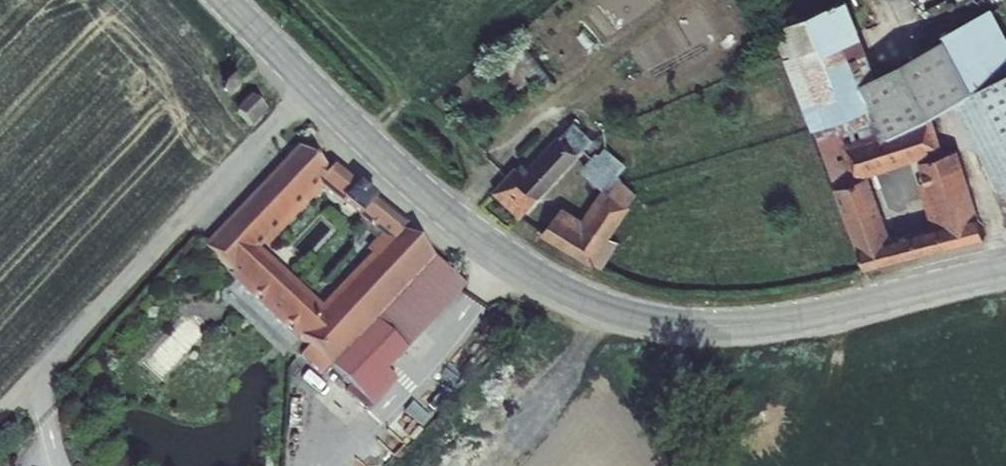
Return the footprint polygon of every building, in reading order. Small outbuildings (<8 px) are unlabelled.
[(834,186),(853,177),(842,140),(877,129),(880,137),(890,132),(861,77),(876,69),(849,0),(835,0),(780,21),(783,30),(792,51),(785,54),(834,186)] [(945,32),(974,86),(1005,68),(1005,30),(992,4),(943,29),(945,32)] [(777,34),(785,54),(792,51),(783,30),(777,34)] [(954,98),(999,186),(1005,183),(1005,68),(974,86),(945,32),(876,69),(861,77),(890,132),(932,112),(954,98)] [(224,88),(231,97),(241,88),(233,80),(224,88)] [(853,177),(834,186),(867,268),(987,236),(958,147),(918,159),(925,179),(918,182),(931,224),(892,233),(869,174),(944,147),(932,112),(890,132),(880,137),(877,129),(842,140),(853,177)] [(560,134),(580,152),(593,138),(574,120),(560,134)] [(515,163),(492,189),(521,216),(580,152),(560,134),(559,133),(522,170),(515,163)] [(296,145),(202,244),(230,272),(227,277),(250,299),(253,295),(259,300),(255,304),(281,328),(285,324),(290,330),(288,334),(296,341),(298,339),(307,347),(329,366),(433,257),(401,231),(406,224),(371,198),(358,215),(356,216),(359,218),(378,235),(374,239),(365,250),(369,254),(319,305),(258,248),(261,245),(265,248),(324,186),(339,198),(353,181),(332,163),(327,169),(296,145)] [(600,152),(596,151),(581,167),(603,187),(583,216),(562,205),(541,232),(603,268),(618,241),(611,235),(632,204),(629,202),(637,192),(617,175),(627,165),(606,146),(600,152)] [(354,180),(353,181),(339,198),(338,199),(358,215),(371,198),(374,196),(354,180)] [(378,235),(359,218),(355,223),(374,239),(378,235)] [(465,286),(433,257),(329,366),(371,406),(396,381),(386,371),(465,286)] [(329,366),(307,347),(300,355),(321,375),(329,366)] [(430,418),(412,401),(403,411),(421,428),(430,418)]
